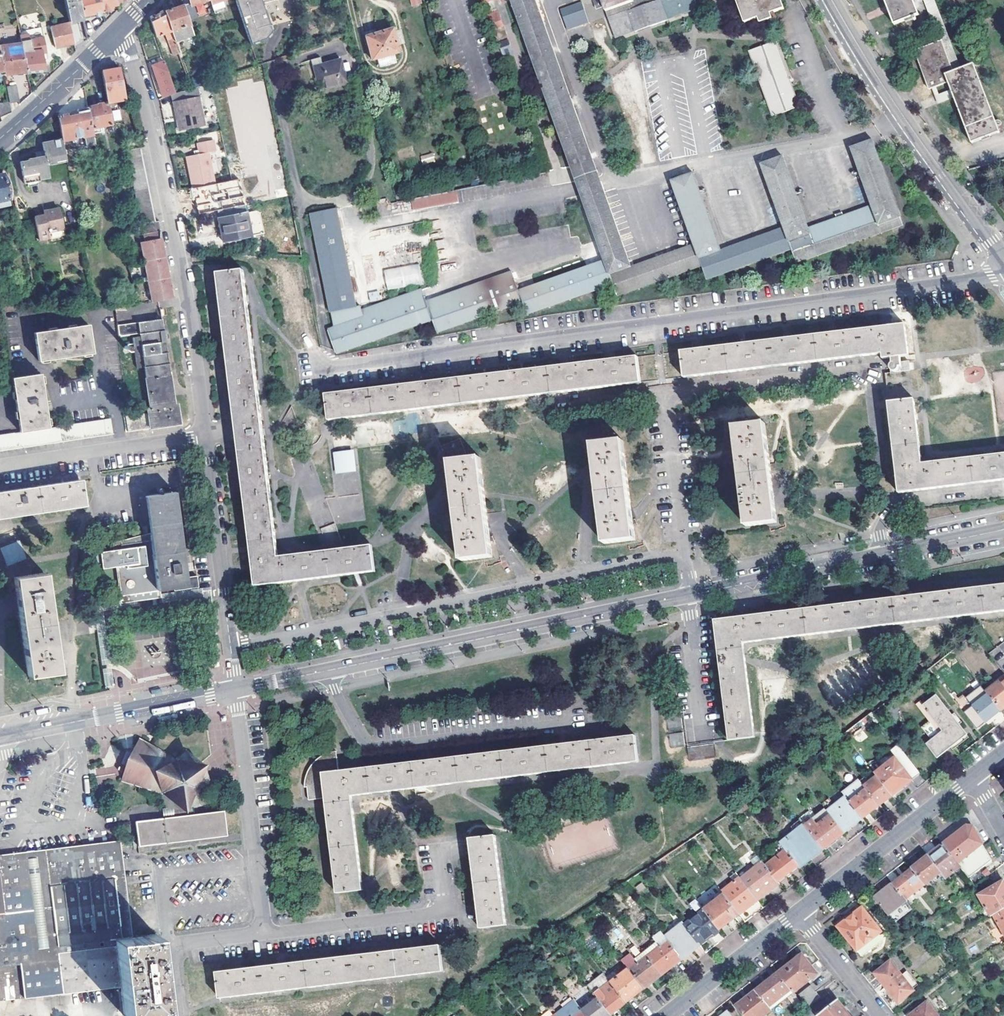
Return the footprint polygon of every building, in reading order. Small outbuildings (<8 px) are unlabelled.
[(68,22),(80,19),(83,18),(79,0),(63,0),(68,22)] [(102,11),(99,0),(79,0),(83,18),(102,12),(102,11)] [(102,11),(111,9),(110,5),(116,4),(115,2),(115,0),(99,0),(102,11)] [(212,3),(211,0),(191,0),(192,5),(196,3),(199,11),(213,6),(212,3)] [(251,47),(263,43),(270,32),(260,1),(263,0),(235,0),(251,47)] [(334,351),(431,318),(436,330),(521,301),(526,313),(611,284),(616,296),(701,265),(706,279),(791,249),(796,262),(902,225),(872,139),(851,146),(873,210),(810,232),(783,155),(761,163),(783,227),(720,249),(692,172),(670,180),(693,243),(630,266),(600,183),(535,0),(511,0),(577,188),(604,261),(518,290),(514,278),(452,299),(449,292),(425,301),(421,288),(361,308),(359,303),(355,304),(334,205),(310,210),(334,326),(327,329),(334,351)] [(604,5),(602,0),(593,0),(596,8),(604,5)] [(604,5),(614,33),(634,26),(635,29),(649,24),(651,26),(669,20),(667,15),(697,5),(695,0),(602,0),(604,5)] [(774,17),(787,12),(782,0),(738,0),(748,27),(762,21),(764,26),(776,22),(774,17)] [(889,23),(915,16),(910,0),(882,0),(889,23)] [(165,11),(176,41),(193,34),(183,3),(165,11)] [(561,10),(568,30),(589,23),(582,3),(561,10)] [(667,15),(669,20),(698,10),(697,5),(667,15)] [(493,29),(502,26),(497,10),(488,13),(493,29)] [(179,49),(176,41),(165,11),(153,17),(150,19),(156,36),(166,32),(173,50),(179,49)] [(55,48),(73,44),(68,22),(50,27),(55,48)] [(634,26),(614,33),(616,38),(651,26),(649,24),(635,29),(634,26)] [(365,35),(371,59),(398,51),(391,28),(365,35)] [(41,48),(40,45),(40,44),(32,46),(30,37),(29,35),(29,34),(24,35),(21,35),(22,44),(27,68),(44,64),(41,48)] [(946,34),(935,38),(936,42),(915,51),(929,89),(931,88),(936,86),(948,82),(951,90),(953,94),(955,99),(971,142),(1000,132),(973,64),(960,69),(946,34)] [(750,50),(771,110),(796,101),(776,41),(750,50)] [(4,73),(23,69),(27,68),(22,44),(0,48),(0,53),(4,73)] [(310,59),(311,65),(322,62),(320,56),(310,59)] [(346,81),(339,57),(322,62),(311,65),(318,89),(346,81)] [(172,94),(176,92),(165,61),(154,65),(164,97),(172,94)] [(102,70),(108,102),(125,98),(120,68),(102,70)] [(182,90),(192,86),(208,81),(205,73),(181,83),(182,90)] [(192,86),(182,90),(176,92),(172,94),(180,128),(205,123),(200,95),(215,92),(213,80),(208,81),(192,86)] [(15,83),(6,85),(9,100),(9,102),(19,99),(15,83)] [(931,88),(938,105),(955,99),(953,94),(951,90),(939,95),(936,86),(931,88)] [(11,111),(9,102),(9,100),(0,102),(0,115),(0,117),(11,111)] [(87,108),(91,128),(104,126),(112,125),(108,102),(97,104),(97,106),(87,108)] [(91,128),(87,108),(77,110),(77,112),(57,116),(61,139),(62,141),(89,136),(92,135),(91,128)] [(91,128),(92,135),(106,133),(104,126),(91,128)] [(192,187),(213,183),(206,151),(213,149),(211,138),(196,142),(198,149),(199,153),(192,154),(186,155),(192,187)] [(41,143),(42,150),(43,154),(35,155),(35,157),(34,157),(26,159),(27,160),(18,162),(22,184),(37,181),(37,180),(46,178),(44,166),(55,164),(54,160),(65,158),(62,141),(61,139),(41,143)] [(126,151),(143,223),(156,221),(140,148),(126,151)] [(206,151),(213,183),(220,181),(213,149),(206,151)] [(421,156),(422,163),(434,161),(433,154),(421,156)] [(9,198),(10,198),(4,174),(0,175),(0,201),(9,198)] [(505,182),(410,197),(412,209),(507,195),(505,182)] [(9,198),(0,201),(0,207),(11,204),(9,198)] [(391,211),(411,210),(410,201),(390,203),(391,211)] [(43,216),(32,218),(36,241),(51,238),(50,231),(61,229),(57,209),(42,213),(43,216)] [(223,241),(264,233),(260,212),(257,210),(219,218),(223,241)] [(145,234),(162,231),(159,220),(156,221),(143,223),(145,234)] [(145,234),(140,235),(154,302),(175,298),(172,284),(169,284),(170,272),(168,263),(165,264),(166,251),(164,243),(161,243),(162,231),(145,234)] [(421,265),(384,268),(386,288),(423,285),(421,265)] [(356,574),(376,571),(372,547),(277,558),(267,472),(263,435),(257,385),(252,343),(247,301),(243,271),(219,274),(251,548),(254,566),(256,586),(302,581),(356,574)] [(123,303),(112,304),(113,313),(124,312),(123,303)] [(147,413),(124,416),(127,433),(174,425),(180,424),(177,404),(175,404),(173,389),(162,319),(115,326),(116,337),(130,335),(134,369),(146,367),(147,378),(145,379),(149,409),(147,409),(147,413)] [(32,334),(37,361),(90,352),(86,325),(32,334)] [(679,353),(682,378),(882,353),(885,375),(909,372),(907,358),(904,326),(886,328),(832,335),(788,340),(743,346),(699,351),(679,353)] [(326,397),(329,422),(345,420),(405,412),(424,410),(479,403),(532,396),(640,383),(637,359),(611,362),(566,367),(326,397)] [(10,379),(19,432),(21,432),(28,431),(36,430),(43,429),(48,428),(39,374),(10,379)] [(900,493),(1003,480),(1003,455),(987,457),(942,462),(921,465),(920,457),(915,416),(913,401),(889,404),(900,493)] [(102,420),(105,436),(112,435),(109,418),(102,420)] [(102,420),(95,421),(98,437),(105,436),(102,420)] [(87,422),(90,438),(98,437),(95,421),(87,422)] [(87,422),(80,423),(83,439),(90,438),(87,422)] [(73,424),(75,440),(83,439),(80,423),(73,424)] [(73,424),(66,425),(69,442),(75,440),(73,424)] [(765,424),(735,428),(738,450),(747,525),(778,522),(775,499),(765,424)] [(58,426),(61,443),(69,442),(66,425),(58,426)] [(58,426),(50,428),(53,444),(61,443),(58,426)] [(43,429),(46,445),(53,444),(50,428),(48,428),(43,429)] [(43,429),(36,430),(39,446),(46,445),(43,429)] [(28,431),(31,447),(39,446),(36,430),(28,431)] [(28,431),(21,432),(24,448),(31,447),(28,431)] [(13,433),(16,449),(24,448),(21,432),(19,432),(13,433)] [(13,433),(6,434),(9,451),(16,449),(13,433)] [(2,452),(9,451),(6,434),(0,435),(0,442),(2,452)] [(623,435),(586,439),(597,544),(633,540),(623,435)] [(334,473),(356,471),(354,449),(332,451),(334,473)] [(481,453),(444,456),(454,561),(491,557),(481,453)] [(85,506),(81,482),(0,494),(0,519),(35,513),(75,507),(85,506)] [(144,496),(150,540),(157,591),(160,590),(187,587),(174,492),(144,496)] [(926,518),(943,516),(942,507),(925,509),(926,518)] [(27,558),(19,540),(0,548),(0,549),(7,566),(27,558)] [(161,598),(160,590),(157,591),(150,540),(121,543),(121,548),(99,552),(102,568),(115,567),(121,603),(161,598)] [(28,676),(58,672),(55,647),(44,574),(14,579),(17,604),(28,676)] [(730,740),(755,737),(743,643),(1003,610),(1003,585),(1000,585),(950,592),(912,596),(859,603),(820,608),(742,617),(716,620),(730,740)] [(135,680),(176,671),(166,626),(126,635),(135,680)] [(961,668),(965,673),(969,670),(966,665),(961,668)] [(1001,710),(1003,708),(1003,677),(986,691),(1001,710)] [(925,743),(936,758),(966,734),(936,694),(922,705),(941,730),(925,743)] [(851,734),(876,720),(872,714),(847,728),(851,734)] [(670,747),(684,746),(683,732),(669,734),(670,747)] [(327,797),(339,894),(364,890),(363,879),(354,806),(353,796),(397,791),(639,761),(636,736),(607,740),(562,745),(518,751),(473,756),(430,761),(346,771),(337,772),(325,774),(327,797)] [(173,761),(143,742),(134,753),(131,752),(125,765),(128,766),(125,782),(160,792),(161,794),(161,803),(171,803),(172,816),(134,821),(138,847),(227,836),(224,811),(194,814),(192,801),(200,797),(199,790),(200,789),(201,788),(207,784),(199,766),(184,755),(178,760),(173,761)] [(688,760),(714,758),(714,744),(687,746),(688,760)] [(892,795),(920,773),(898,745),(890,750),(895,758),(876,773),(878,776),(892,795)] [(325,774),(337,772),(335,754),(335,751),(330,751),(322,755),(316,759),(309,765),(305,774),(304,780),(303,786),(306,786),(308,799),(327,797),(325,774)] [(97,776),(117,773),(116,765),(96,768),(97,776)] [(892,795),(878,776),(864,787),(865,788),(878,805),(885,800),(892,795)] [(862,818),(878,805),(865,788),(849,800),(862,818)] [(849,800),(846,797),(827,811),(830,815),(844,833),(862,818),(849,800)] [(741,807),(745,812),(752,807),(749,802),(741,807)] [(825,809),(813,819),(817,825),(830,815),(827,811),(825,809)] [(844,833),(830,815),(817,825),(813,819),(805,825),(823,849),(844,833)] [(805,825),(804,824),(780,842),(786,850),(800,867),(823,849),(805,825)] [(943,843),(958,862),(982,844),(973,828),(970,827),(968,825),(946,841),(943,843)] [(495,837),(471,840),(473,851),(480,911),(482,929),(506,926),(495,837)] [(72,993),(121,987),(115,939),(131,937),(119,841),(100,843),(97,844),(48,850),(44,850),(0,856),(0,880),(4,914),(0,914),(0,1002),(72,993)] [(941,871),(946,877),(961,865),(958,862),(943,843),(936,849),(929,856),(941,871)] [(961,865),(969,874),(990,858),(982,844),(958,862),(961,865)] [(779,884),(800,867),(786,850),(765,866),(779,884)] [(913,868),(925,884),(941,871),(929,856),(913,868)] [(653,865),(657,870),(668,863),(665,857),(653,865)] [(757,901),(779,884),(765,866),(761,861),(740,878),(757,901)] [(893,883),(905,900),(925,884),(913,868),(893,883)] [(740,878),(722,892),(724,894),(740,914),(757,901),(740,878)] [(1003,908),(1003,882),(1003,881),(978,895),(990,916),(994,914),(1003,908)] [(875,897),(889,915),(906,902),(905,900),(893,883),(875,897)] [(704,909),(720,930),(740,914),(724,894),(704,909)] [(698,901),(678,916),(683,922),(685,925),(704,909),(698,901)] [(882,932),(862,907),(837,927),(861,957),(877,945),(873,939),(882,932)] [(994,914),(1003,934),(1003,908),(994,914)] [(704,909),(685,925),(701,945),(720,930),(704,909)] [(665,936),(667,939),(683,959),(701,945),(685,925),(683,922),(665,936)] [(663,933),(642,949),(647,955),(667,939),(665,936),(663,933)] [(121,987),(125,1015),(146,1013),(166,1011),(156,934),(131,937),(115,939),(121,987)] [(667,939),(647,955),(662,975),(683,959),(667,939)] [(218,973),(221,997),(444,971),(440,946),(417,949),(352,957),(329,960),(282,965),(238,971),(218,973)] [(642,949),(624,962),(629,969),(647,955),(642,949)] [(778,973),(791,989),(793,993),(818,975),(802,954),(790,964),(789,963),(781,968),(782,969),(780,971),(778,973)] [(629,969),(644,989),(662,975),(647,955),(629,969)] [(900,977),(889,963),(875,974),(898,1003),(912,992),(911,991),(915,987),(904,973),(900,977)] [(615,971),(607,977),(608,978),(627,1003),(644,989),(629,969),(620,976),(615,971)] [(755,990),(768,1007),(791,989),(778,973),(755,990)] [(602,988),(595,994),(611,1015),(627,1003),(608,978),(599,985),(602,988)] [(798,993),(807,1005),(819,996),(810,984),(798,993)] [(755,990),(736,1006),(744,1015),(764,1015),(771,1011),(768,1007),(755,990)] [(595,994),(588,999),(591,1004),(583,1011),(587,1015),(610,1015),(611,1015),(595,994)] [(559,1015),(587,1015),(583,1011),(575,1001),(574,1000),(557,1014),(559,1015)] [(838,1000),(818,1015),(851,1015),(838,1000)] [(910,1015),(939,1015),(928,1002),(910,1015)]
